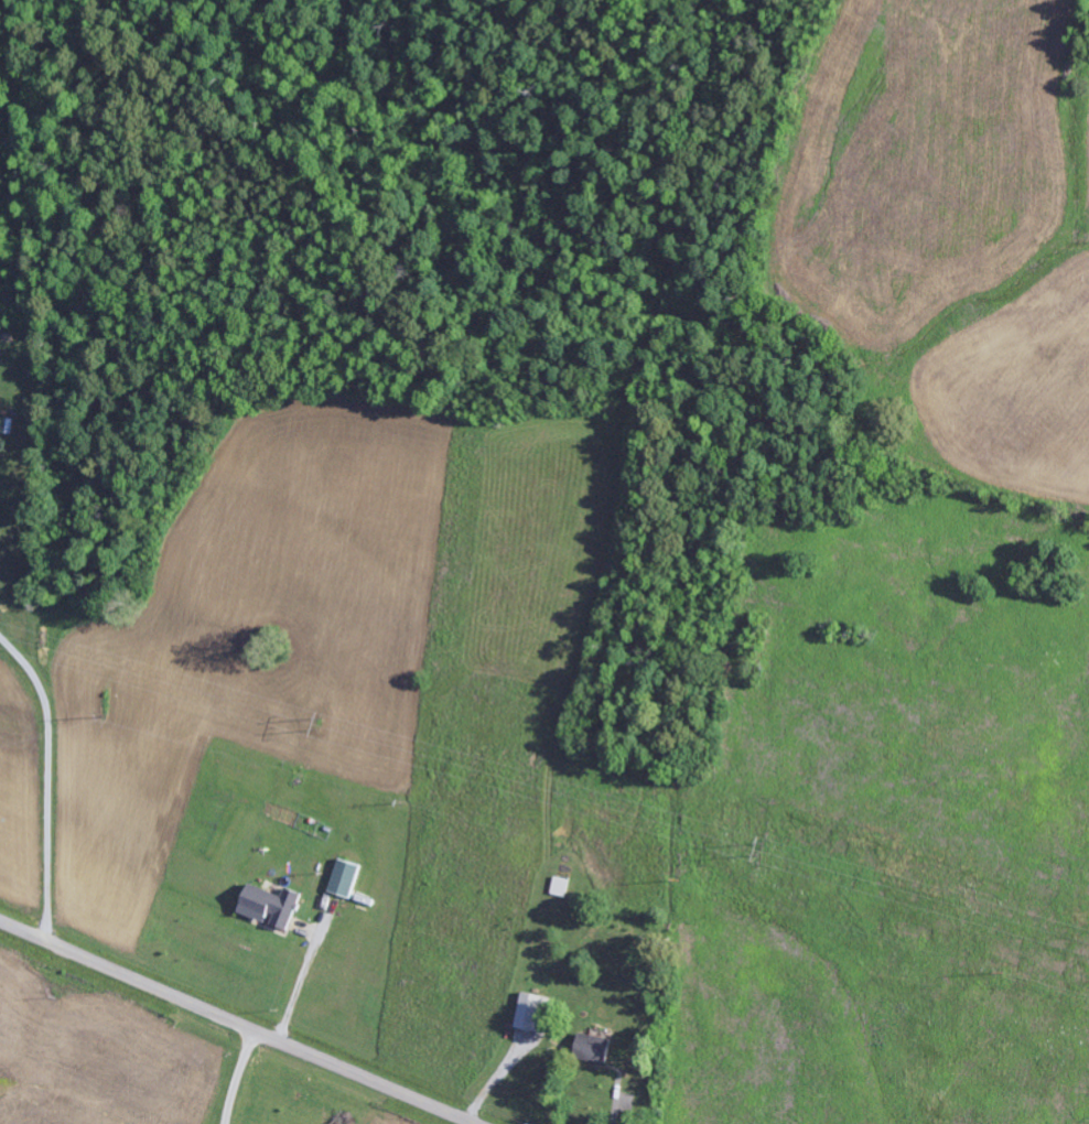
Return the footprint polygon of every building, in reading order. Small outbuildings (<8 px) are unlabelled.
[(331,892),(353,899),(364,867),(342,860),(331,892)] [(570,898),(572,880),(556,878),(554,896),(570,898)] [(292,931),(304,894),(289,889),(286,897),(252,886),(243,914),(270,923),(273,914),(279,916),(275,926),(292,931)] [(548,1033),(555,997),(525,992),(518,1028),(548,1033)] [(615,1040),(583,1032),(577,1055),(609,1063),(615,1040)]
